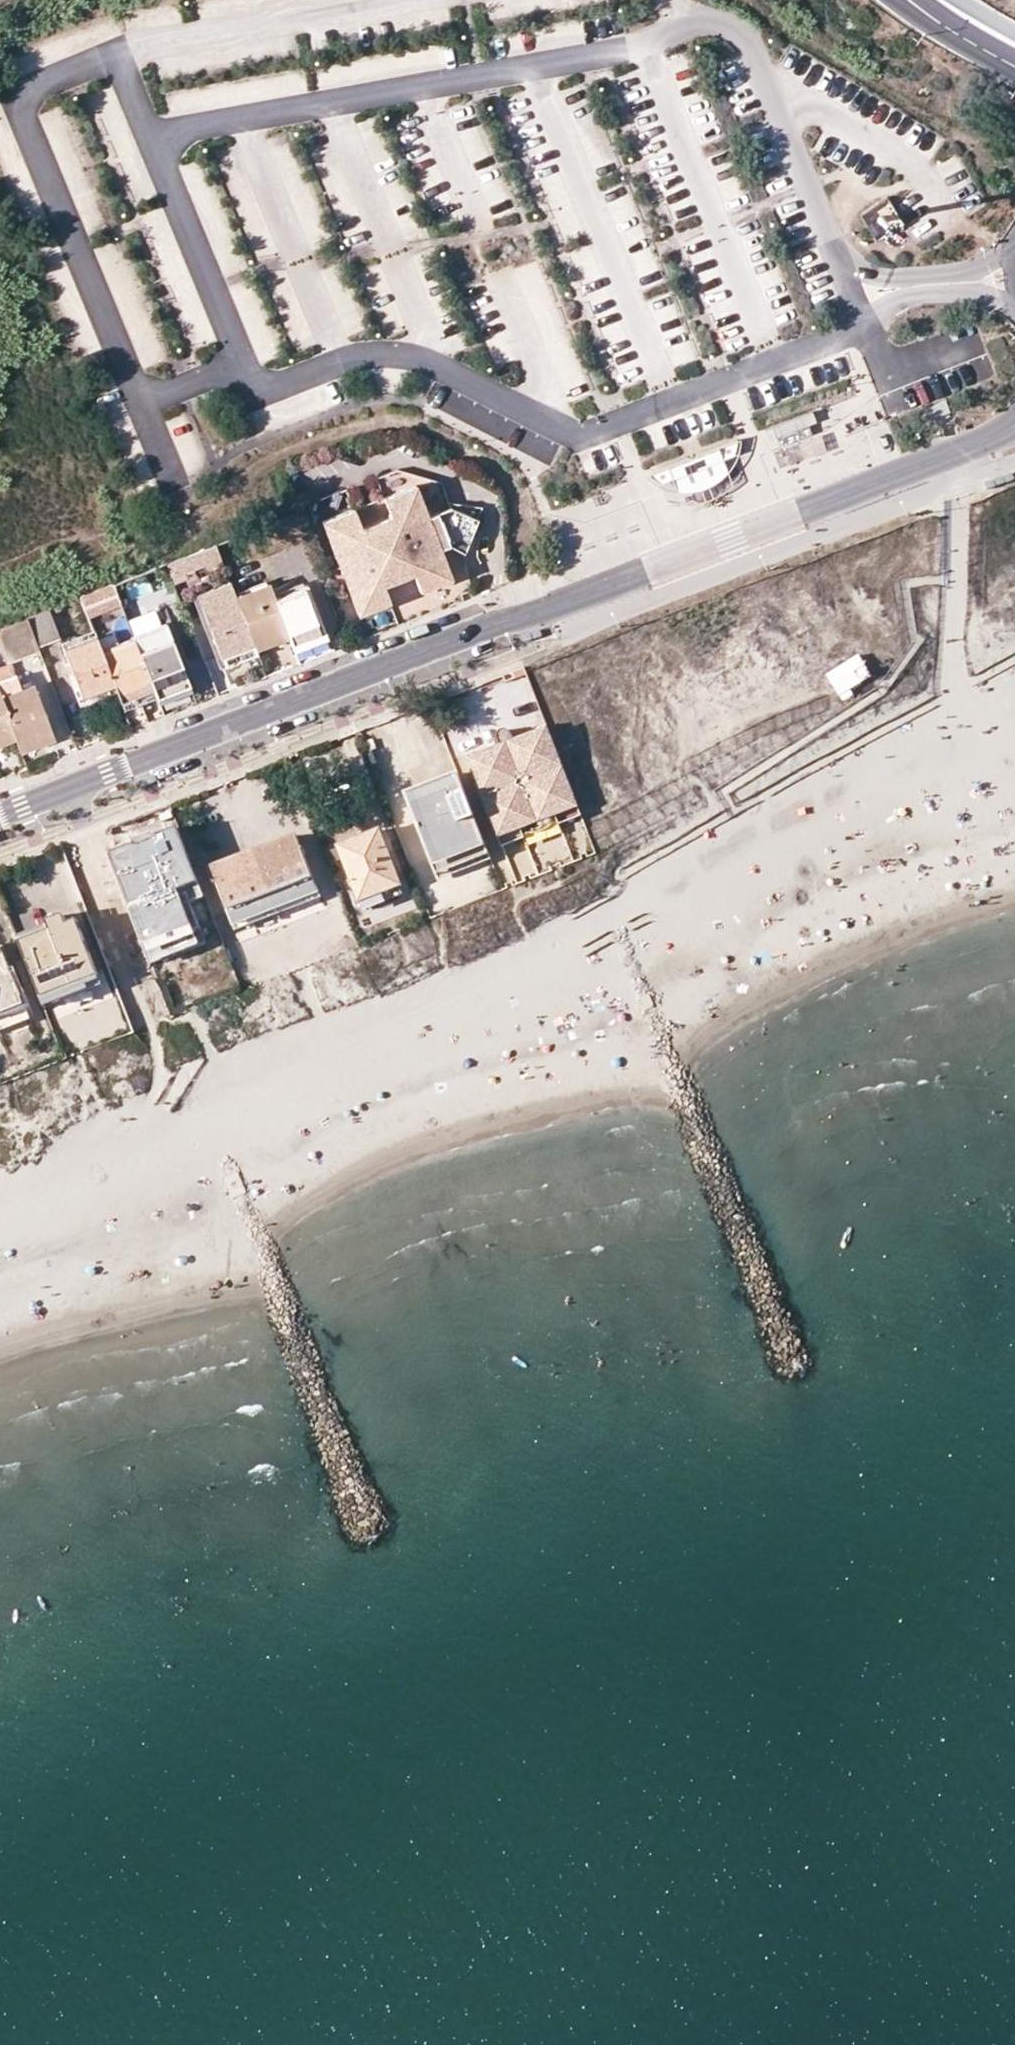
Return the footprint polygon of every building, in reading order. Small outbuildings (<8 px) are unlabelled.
[(885,200),(861,216),(876,239),(900,223),(885,200)] [(912,409),(939,400),(934,387),(907,397),(912,409)] [(927,419),(946,411),(941,401),(922,408),(927,419)] [(726,469),(723,460),(734,455),(735,452),(736,450),(737,444),(737,441),(737,440),(648,474),(648,475),(651,477),(655,480),(658,482),(660,484),(671,479),(675,488),(676,492),(679,492),(683,492),(685,492),(693,492),(701,490),(704,488),(708,487),(715,483),(722,478),(723,477),(726,475),(728,472),(726,469)] [(447,506),(425,515),(412,484),(375,499),(410,593),(449,577),(437,547),(447,543),(461,552),(462,549),(470,529),(474,518),(447,506)] [(410,593),(375,499),(320,520),(356,614),(410,593)] [(470,529),(462,549),(474,550),(477,531),(470,529)] [(219,562),(212,543),(163,563),(170,581),(219,562)] [(238,595),(257,643),(290,631),(276,596),(271,582),(238,595)] [(292,636),(295,643),(327,630),(308,583),(276,596),(290,631),(292,636)] [(118,602),(110,584),(78,596),(85,614),(118,602)] [(238,595),(234,584),(201,597),(224,656),(257,643),(238,595)] [(24,617),(35,645),(58,636),(47,608),(24,617)] [(0,626),(0,650),(4,662),(36,649),(35,645),(24,617),(0,626)] [(155,689),(158,697),(190,684),(167,624),(134,637),(136,641),(138,645),(155,689)] [(295,643),(297,649),(329,637),(327,630),(295,643)] [(257,643),(259,648),(292,636),(290,631),(257,643)] [(66,649),(84,696),(116,684),(106,658),(104,653),(98,637),(66,649)] [(106,658),(138,645),(136,641),(104,653),(106,658)] [(228,666),(261,653),(259,648),(257,643),(224,656),(228,666)] [(155,689),(138,645),(106,658),(116,684),(123,701),(155,689)] [(858,655),(825,676),(843,704),(855,696),(853,692),(873,679),(858,655)] [(0,685),(0,690),(19,739),(20,741),(54,728),(37,685),(24,689),(19,677),(0,685)] [(158,698),(161,704),(193,692),(190,684),(158,697),(158,698)] [(158,697),(155,689),(123,701),(126,710),(158,698),(158,697)] [(19,739),(0,690),(0,747),(19,739)] [(585,818),(550,727),(471,758),(506,849),(585,818)] [(57,737),(54,728),(20,741),(24,750),(57,737)] [(485,840),(460,775),(407,795),(433,860),(485,840)] [(583,827),(585,818),(555,826),(559,835),(583,827)] [(345,847),(367,904),(409,887),(388,831),(345,847)] [(323,893),(301,836),(262,851),(284,908),(323,893)] [(176,839),(112,862),(154,973),(218,949),(176,839)] [(523,839),(506,849),(504,857),(527,848),(523,839)] [(491,855),(485,840),(433,860),(438,875),(491,855)] [(284,908),(262,851),(217,869),(239,926),(284,908)] [(53,927),(22,939),(24,944),(71,926),(67,917),(51,923),(53,927)] [(71,926),(24,944),(46,1000),(103,978),(81,922),(71,926)] [(6,951),(0,954),(0,1034),(39,1018),(29,993),(24,996),(6,951)] [(103,978),(46,1000),(49,1009),(106,987),(103,978)]
